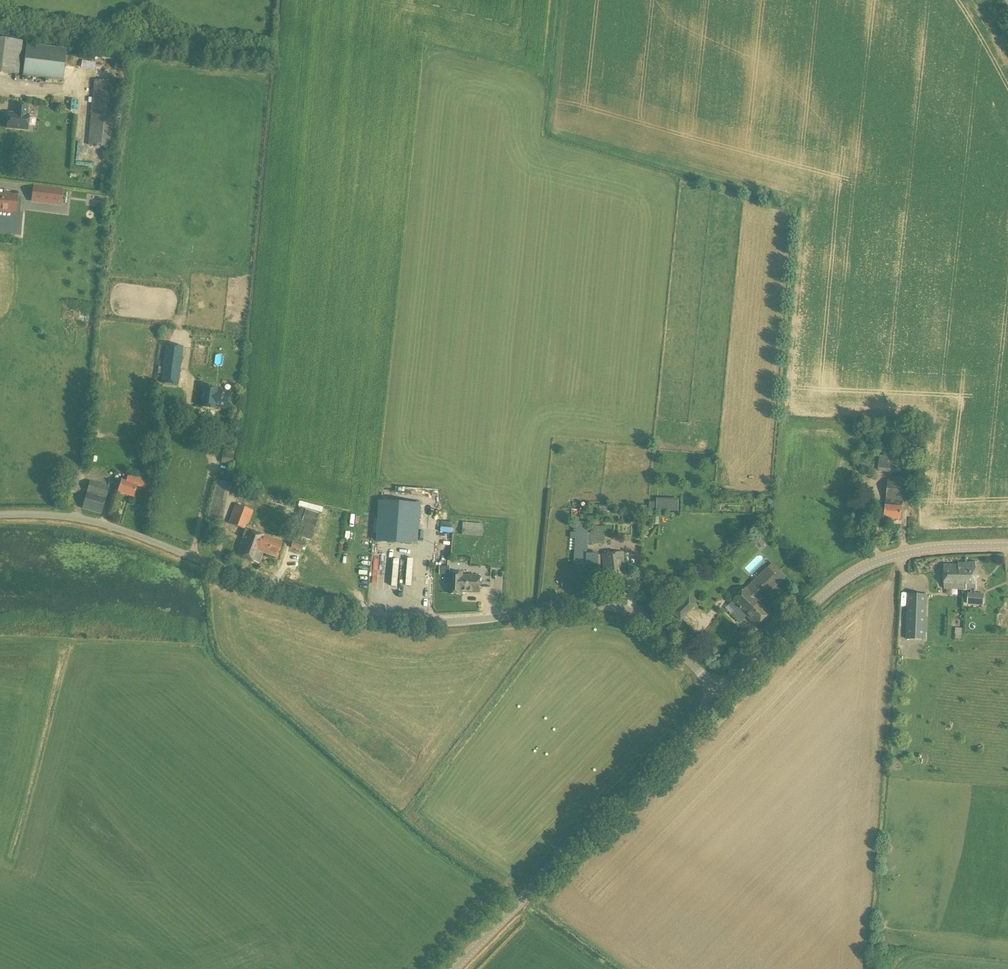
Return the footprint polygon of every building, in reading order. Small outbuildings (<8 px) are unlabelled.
[(22,41),(0,39),(0,72),(18,74),(22,41)] [(63,81),(67,50),(26,45),(22,76),(63,81)] [(113,148),(120,82),(94,80),(88,145),(113,148)] [(27,115),(28,107),(15,106),(14,114),(8,113),(7,127),(27,129),(28,115),(27,115)] [(33,185),(31,203),(61,206),(63,189),(36,186),(33,185)] [(17,196),(0,194),(0,210),(15,212),(17,196)] [(177,385),(182,347),(166,345),(161,383),(177,385)] [(228,408),(230,392),(216,391),(216,389),(203,387),(201,407),(214,409),(214,406),(228,408)] [(231,464),(233,455),(222,453),(221,463),(231,464)] [(897,473),(899,458),(879,456),(877,471),(897,473)] [(146,488),(148,480),(128,474),(126,482),(121,480),(117,492),(134,497),(137,486),(146,488)] [(222,520),(231,483),(217,480),(208,516),(222,520)] [(906,502),(908,483),(888,480),(883,518),(900,520),(902,501),(906,502)] [(102,514),(108,489),(109,487),(90,481),(89,484),(83,509),(102,514)] [(229,502),(225,522),(238,525),(242,505),(229,502)] [(418,545),(421,504),(381,502),(378,542),(418,545)] [(482,537),(483,520),(464,518),(462,535),(482,537)] [(603,541),(603,534),(588,533),(588,522),(576,522),(574,564),(598,566),(599,554),(587,554),(588,541),(603,541)] [(276,532),(253,524),(249,535),(255,538),(251,549),(275,557),(281,540),(274,537),(276,532)] [(735,539),(727,544),(731,551),(740,546),(735,539)] [(302,550),(304,542),(292,540),(291,548),(302,550)] [(605,582),(626,580),(623,552),(602,555),(605,582)] [(758,626),(771,613),(761,602),(782,582),(775,575),(780,570),(773,562),(747,586),(733,600),(741,609),(747,615),(758,626)] [(976,590),(975,562),(959,563),(959,565),(945,565),(945,590),(971,590),(975,590),(976,590)] [(440,566),(440,575),(450,575),(450,566),(440,566)] [(1007,591),(1007,568),(999,568),(1000,591),(1007,591)] [(480,592),(480,576),(463,575),(463,574),(450,574),(450,585),(448,585),(448,593),(450,593),(450,594),(462,594),(462,592),(480,592)] [(975,590),(971,590),(971,593),(970,593),(968,593),(968,603),(968,604),(984,605),(984,594),(975,593),(975,590)] [(681,621),(697,604),(688,595),(671,611),(681,621)] [(908,610),(907,639),(925,640),(926,597),(926,595),(925,595),(908,595),(908,610)] [(741,609),(733,616),(740,623),(747,615),(741,609)]
